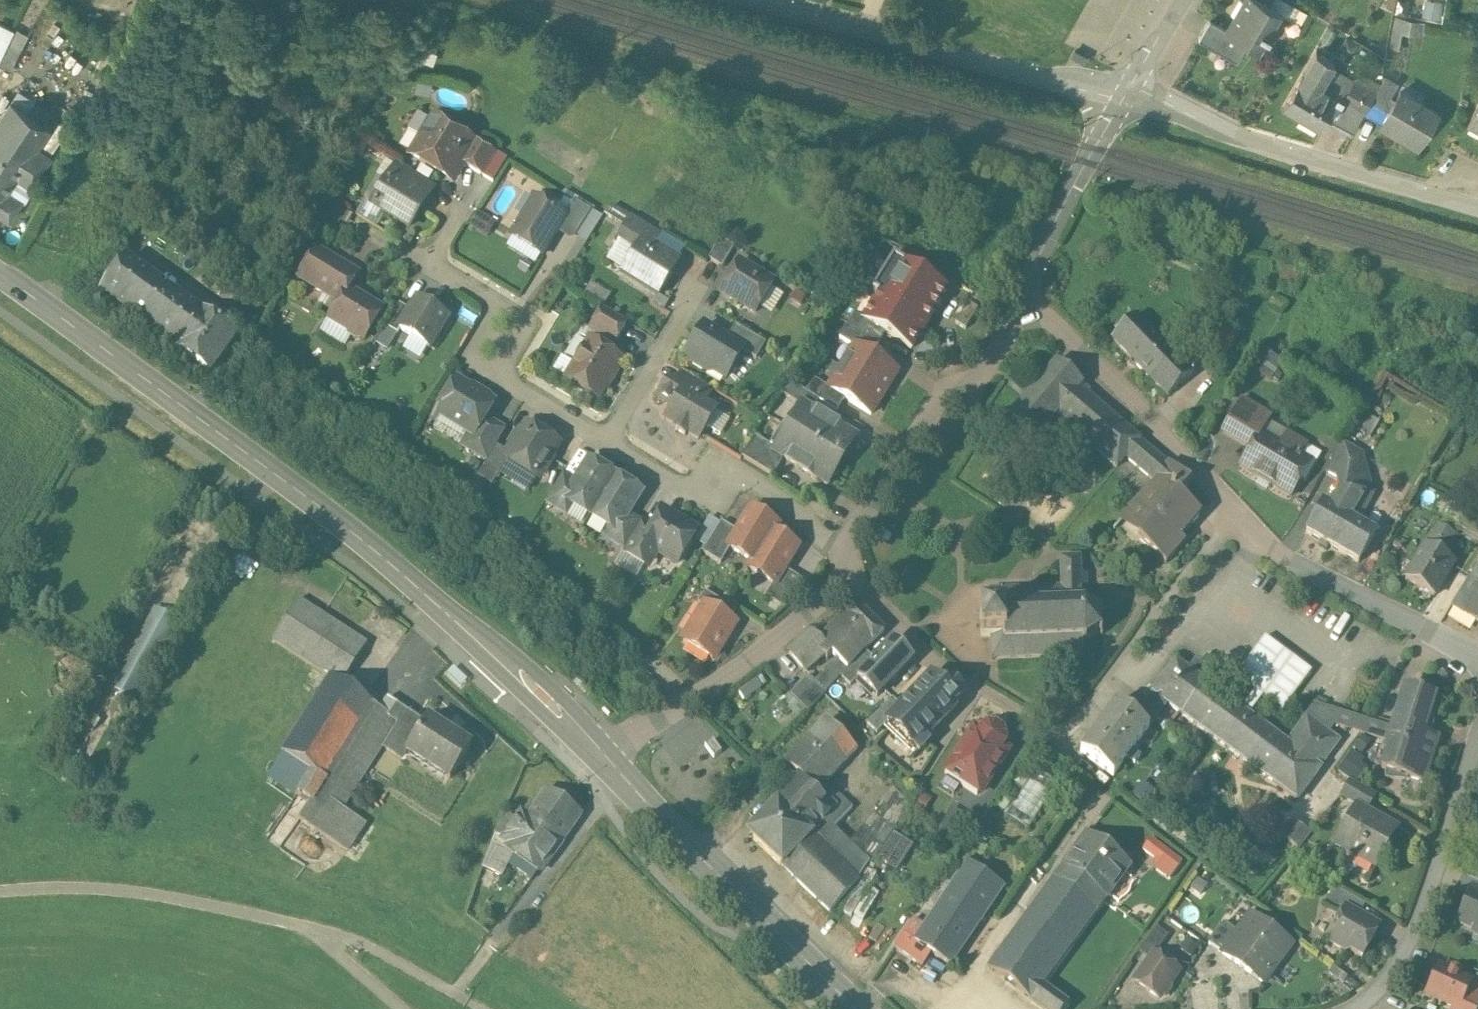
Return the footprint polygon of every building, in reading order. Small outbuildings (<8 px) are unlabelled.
[(1259,0),(1244,0),(1227,29),(1210,19),(1198,38),(1236,61),(1247,42),(1257,48),(1265,34),(1268,37),(1270,33),(1267,31),(1278,11),(1270,6),(1259,0)] [(1285,0),(1273,0),(1270,6),(1278,11),(1291,19),(1297,7),(1285,0)] [(1429,6),(1412,3),(1410,16),(1426,20),(1429,6)] [(1425,22),(1394,16),(1387,47),(1399,49),(1402,33),(1422,37),(1425,22)] [(27,50),(26,53),(20,50),(28,36),(16,29),(0,60),(0,61),(30,77),(40,57),(27,50)] [(1335,63),(1316,53),(1303,76),(1302,76),(1283,108),(1300,118),(1302,113),(1321,124),(1337,96),(1321,87),(1335,63)] [(1380,83),(1359,71),(1354,80),(1376,93),(1376,92),(1379,88),(1379,87),(1380,83)] [(1387,76),(1379,87),(1379,88),(1376,92),(1389,99),(1399,83),(1387,76)] [(1376,93),(1354,80),(1344,98),(1365,111),(1376,93)] [(1389,99),(1376,92),(1376,93),(1365,111),(1378,118),(1389,99)] [(1436,114),(1401,93),(1381,127),(1401,138),(1406,130),(1421,140),(1436,114)] [(1365,111),(1344,98),(1330,121),(1344,128),(1353,132),(1365,111)] [(0,116),(0,215),(9,221),(23,199),(10,191),(19,177),(32,186),(52,156),(39,147),(52,128),(10,100),(0,116)] [(1469,122),(1477,127),(1477,107),(1469,122)] [(472,143),(433,120),(432,122),(419,114),(409,131),(422,139),(412,156),(451,180),(461,163),(472,144),(472,143)] [(496,154),(474,140),(472,143),(472,144),(461,163),(483,176),(496,154)] [(398,164),(386,183),(383,180),(376,182),(367,197),(369,203),(409,228),(426,200),(420,196),(429,183),(398,164)] [(535,198),(514,232),(545,251),(560,226),(565,217),(564,216),(535,198)] [(353,215),(329,200),(322,211),(347,225),(353,215)] [(574,201),(564,216),(565,217),(560,226),(576,236),(591,211),(574,201)] [(631,217),(612,205),(606,216),(625,228),(631,217)] [(660,235),(631,217),(625,228),(618,239),(636,251),(622,274),(658,296),(677,265),(651,249),(660,235)] [(721,239),(708,259),(722,268),(734,248),(721,239)] [(921,262),(901,249),(894,259),(914,272),(921,262)] [(357,275),(316,250),(299,278),(339,302),(347,290),(348,291),(357,275)] [(914,272),(894,259),(873,293),(878,297),(926,326),(947,292),(914,272)] [(126,260),(101,295),(128,314),(153,279),(126,260)] [(773,285),(739,263),(721,292),(756,313),(773,285)] [(1329,270),(1316,268),(1314,280),(1328,282),(1329,270)] [(153,279),(128,314),(153,332),(178,297),(153,279)] [(605,304),(611,294),(591,282),(585,292),(605,304)] [(339,302),(329,319),(348,330),(349,336),(355,340),(361,338),(364,340),(382,312),(348,291),(347,290),(339,302)] [(203,315),(178,297),(153,332),(178,350),(203,315)] [(878,297),(864,320),(864,321),(911,350),(926,326),(878,297)] [(1286,305),(1274,297),(1269,306),(1281,313),(1284,309),(1286,305)] [(448,317),(417,299),(398,329),(429,348),(448,317)] [(627,323),(603,309),(590,330),(614,344),(627,323)] [(236,337),(204,314),(178,350),(177,351),(209,374),(236,337)] [(1175,356),(1136,316),(1112,340),(1150,380),(1175,356)] [(387,351),(396,331),(385,325),(375,345),(387,351)] [(878,344),(848,325),(839,339),(854,347),(871,356),(878,344)] [(766,344),(735,326),(726,340),(742,350),(742,352),(756,360),(766,344)] [(726,340),(704,327),(687,356),(693,359),(691,362),(707,372),(709,369),(725,379),(742,352),(742,350),(726,340)] [(621,361),(589,342),(566,380),(598,399),(621,361)] [(871,356),(854,347),(841,368),(884,394),(897,372),(871,356)] [(1175,356),(1150,380),(1167,397),(1192,373),(1175,356)] [(1056,361),(1004,422),(1032,446),(1056,417),(1082,387),(1084,385),(1056,361)] [(884,394),(841,368),(829,388),(828,389),(845,399),(871,415),(884,394)] [(713,390),(682,372),(673,386),(704,405),(713,390)] [(829,388),(814,380),(806,393),(818,401),(837,412),(845,399),(828,389),(829,388)] [(493,405),(456,382),(436,413),(480,440),(472,453),(487,462),(496,446),(497,445),(505,431),(485,418),(493,405)] [(673,386),(666,382),(657,397),(672,406),(665,419),(677,427),(675,430),(685,436),(687,433),(699,440),(716,412),(704,405),(673,386)] [(806,393),(788,382),(781,394),(801,407),(802,405),(812,411),(818,401),(806,393)] [(1126,458),(1142,439),(1082,387),(1056,417),(1117,468),(1125,458),(1126,458)] [(1241,403),(1240,402),(1223,431),(1251,448),(1266,422),(1268,419),(1254,410),(1252,414),(1239,406),(1241,403)] [(812,411),(802,405),(801,407),(787,429),(842,462),(857,438),(812,411)] [(1286,434),(1280,445),(1260,434),(1267,423),(1266,422),(1251,448),(1240,467),(1290,497),(1301,479),(1302,477),(1296,474),(1303,462),(1303,463),(1305,460),(1300,457),(1306,446),(1286,434)] [(558,444),(527,425),(510,454),(506,460),(507,461),(537,479),(542,470),(546,473),(553,461),(549,458),(558,444)] [(842,462),(787,429),(775,449),(773,453),(783,459),(827,486),(842,462)] [(775,449),(754,437),(742,457),(773,476),(783,459),(773,453),(775,449)] [(1142,439),(1126,458),(1154,483),(1169,465),(1167,463),(1168,462),(1142,439)] [(1359,454),(1342,445),(1325,473),(1337,480),(1345,484),(1360,458),(1359,454)] [(487,462),(484,467),(498,475),(507,461),(506,460),(510,454),(496,446),(487,462)] [(1321,455),(1306,446),(1300,457),(1305,460),(1303,463),(1303,462),(1296,474),(1302,477),(1301,479),(1305,482),(1321,455)] [(1360,458),(1345,484),(1337,480),(1340,491),(1330,507),(1323,503),(1306,533),(1358,564),(1376,534),(1359,525),(1358,517),(1370,496),(1360,458)] [(1154,483),(1148,489),(1151,491),(1144,500),(1141,497),(1125,515),(1144,532),(1137,540),(1165,564),(1184,542),(1180,538),(1200,515),(1178,496),(1191,482),(1168,462),(1167,463),(1169,465),(1154,483)] [(576,485),(560,511),(561,511),(566,503),(591,518),(615,478),(589,463),(576,485)] [(498,475),(484,467),(478,477),(492,486),(498,475)] [(562,477),(546,502),(560,511),(576,485),(562,477)] [(640,494),(615,478),(591,518),(615,533),(610,541),(611,542),(627,516),(640,494)] [(777,526),(752,510),(738,533),(729,548),(730,549),(753,563),(754,563),(772,532),(773,533),(777,526)] [(651,531),(640,524),(625,550),(622,553),(644,567),(654,550),(678,564),(695,535),(697,532),(665,512),(659,521),(660,524),(656,530),(651,531)] [(640,524),(627,516),(611,542),(625,550),(640,524)] [(720,524),(703,553),(721,564),(730,549),(729,548),(738,533),(721,522),(720,524)] [(1438,526),(1426,547),(1425,547),(1405,580),(1434,597),(1454,564),(1442,557),(1455,536),(1438,526)] [(772,532),(754,563),(753,563),(749,570),(773,585),(774,585),(784,569),(797,547),(773,533),(772,532)] [(1082,558),(1059,559),(1060,586),(1066,586),(1068,583),(1069,585),(1067,587),(1068,595),(1082,595),(1082,600),(1083,600),(1082,558)] [(1452,606),(1477,623),(1477,565),(1452,606)] [(812,587),(784,569),(774,585),(773,585),(765,598),(785,610),(799,596),(800,598),(812,587)] [(1068,583),(1066,586),(1060,586),(1050,586),(1048,584),(1046,586),(1049,588),(1049,600),(1048,601),(1048,605),(1036,606),(1036,601),(1032,601),(1033,606),(1020,606),(1020,602),(1017,602),(1017,607),(1003,607),(1000,604),(995,609),(995,613),(989,613),(980,614),(980,639),(990,638),(1001,638),(1002,647),(1006,643),(1019,643),(1019,647),(1023,647),(1023,643),(1035,642),(1035,647),(1039,647),(1038,642),(1050,642),(1050,646),(1053,646),(1053,645),(1066,645),(1066,646),(1070,645),(1070,641),(1082,641),(1082,645),(1086,645),(1085,640),(1097,632),(1102,636),(1103,633),(1099,630),(1098,615),(1103,612),(1101,609),(1096,612),(1083,605),(1083,600),(1082,600),(1082,595),(1068,595),(1067,587),(1069,585),(1068,583)] [(1049,588),(989,590),(989,613),(995,613),(995,609),(1000,604),(1003,607),(1017,607),(1017,602),(1020,602),(1020,606),(1033,606),(1032,601),(1036,601),(1036,606),(1048,605),(1048,601),(1049,600),(1049,588)] [(736,611),(705,592),(698,603),(705,607),(705,606),(729,621),(736,611)] [(329,676),(281,751),(283,752),(284,752),(311,770),(328,780),(376,705),(374,703),(373,704),(341,683),(367,643),(299,599),(273,639),(329,676)] [(853,601),(839,614),(843,618),(820,644),(811,635),(789,655),(804,674),(822,658),(826,662),(831,657),(836,661),(847,672),(865,653),(884,633),(853,601)] [(705,607),(683,642),(712,660),(734,624),(729,621),(705,606),(705,607)] [(149,618),(111,687),(133,699),(154,662),(171,630),(149,618)] [(1001,638),(990,638),(990,648),(1002,647),(1001,638)] [(1066,645),(1053,645),(1053,646),(1050,646),(1050,642),(1038,642),(1039,647),(1035,647),(1035,642),(1023,643),(1023,647),(1019,647),(1019,643),(1006,643),(1002,647),(990,648),(991,661),(1083,659),(1082,645),(1082,641),(1070,641),(1070,645),(1066,646),(1066,645)] [(874,661),(857,680),(858,680),(877,699),(912,662),(892,643),(874,661)] [(847,672),(840,679),(850,688),(858,680),(857,680),(874,661),(865,653),(847,672)] [(836,661),(814,684),(826,695),(840,679),(847,672),(836,661)] [(1204,682),(1176,661),(1152,693),(1180,713),(1204,682)] [(901,709),(887,723),(888,724),(919,754),(929,743),(926,740),(954,710),(951,708),(963,695),(950,683),(944,690),(931,677),(901,709)] [(808,678),(790,697),(807,713),(826,695),(814,684),(808,678)] [(1287,744),(1204,682),(1180,713),(1185,718),(1297,801),(1321,769),(1320,768),(1339,742),(1326,733),(1306,718),(1287,744)] [(1435,697),(1405,687),(1391,731),(1388,741),(1384,753),(1386,753),(1381,771),(1422,784),(1437,737),(1424,733),(1435,697)] [(376,705),(328,780),(311,770),(298,791),(310,799),(299,816),(347,848),(364,822),(342,807),(397,723),(405,709),(387,697),(381,708),(376,705)] [(892,700),(867,727),(877,736),(888,724),(887,723),(901,709),(892,700)] [(1116,704),(1080,752),(1113,776),(1127,758),(1130,753),(1132,750),(1149,728),(1116,704)] [(1378,726),(1315,706),(1306,718),(1326,733),(1333,724),(1374,737),(1378,726)] [(471,746),(428,719),(426,722),(405,709),(397,723),(417,736),(407,751),(450,778),(471,746)] [(857,751),(827,723),(785,766),(799,780),(815,795),(819,790),(820,790),(851,757),(857,751)] [(1391,731),(1378,726),(1374,737),(1388,741),(1391,731)] [(976,728),(944,776),(980,800),(1012,752),(1006,748),(1007,743),(1006,738),(1004,735),(1001,732),(996,729),(991,728),(985,729),(981,732),(976,728)] [(1351,746),(1358,754),(1369,743),(1362,736),(1351,746)] [(722,753),(712,741),(705,746),(714,759),(722,753)] [(1338,768),(1354,779),(1367,760),(1350,749),(1338,768)] [(1140,756),(1132,750),(1130,753),(1127,758),(1131,761),(1135,764),(1140,756)] [(311,770),(284,752),(283,752),(270,773),(298,791),(311,770)] [(833,791),(827,797),(820,790),(819,790),(815,795),(799,780),(751,829),(752,840),(781,867),(782,866),(829,910),(828,911),(830,913),(858,882),(857,881),(869,863),(849,844),(834,830),(852,810),(833,791)] [(1009,787),(1014,800),(1028,795),(1022,781),(1009,787)] [(913,795),(901,783),(893,791),(905,803),(913,795)] [(1372,798),(1352,786),(1351,786),(1342,796),(1366,810),(1372,798)] [(893,791),(875,811),(877,814),(849,844),(869,863),(872,865),(878,856),(909,807),(905,803),(893,791)] [(547,793),(529,819),(523,815),(518,823),(507,815),(497,834),(520,842),(509,863),(531,879),(540,867),(541,868),(578,816),(547,793)] [(921,793),(914,804),(924,811),(931,800),(921,793)] [(1372,819),(1357,810),(1335,846),(1374,868),(1393,836),(1370,822),(1372,819)] [(1308,833),(1297,825),(1295,823),(1283,838),(1297,849),(1308,833)] [(994,841),(979,830),(972,840),(987,850),(994,841)] [(495,833),(482,867),(502,877),(509,863),(520,842),(497,834),(495,833)] [(1086,835),(1062,868),(1106,900),(1130,868),(1086,835)] [(1182,863),(1157,844),(1149,855),(1155,859),(1155,870),(1169,880),(1182,863)] [(1062,868),(987,969),(1031,1001),(1043,985),(1106,900),(1062,868)] [(925,928),(915,942),(931,953),(949,965),(995,898),(967,878),(961,874),(925,928)] [(1365,905),(1334,888),(1323,907),(1340,917),(1345,908),(1359,916),(1365,905)] [(1471,893),(1459,922),(1470,927),(1471,927),(1476,929),(1474,933),(1477,934),(1477,896),(1471,893)] [(1359,916),(1345,908),(1340,917),(1337,923),(1338,929),(1330,944),(1344,952),(1350,950),(1362,957),(1377,931),(1366,924),(1365,919),(1359,916)] [(496,911),(481,924),(488,932),(503,920),(496,911)] [(1290,946),(1246,914),(1234,931),(1219,952),(1244,970),(1244,969),(1263,983),(1290,946)] [(912,920),(894,947),(922,966),(931,953),(915,942),(925,928),(912,920)] [(1234,931),(1224,923),(1209,945),(1219,952),(1234,931)] [(1156,927),(1139,952),(1149,959),(1150,958),(1151,959),(1154,954),(1155,955),(1168,936),(1156,927)] [(1180,947),(1190,955),(1198,946),(1188,938),(1180,947)] [(1154,954),(1151,959),(1150,958),(1149,959),(1142,969),(1143,970),(1135,982),(1159,999),(1160,997),(1165,996),(1170,989),(1169,984),(1178,971),(1155,955),(1154,954)] [(1460,976),(1462,971),(1460,967),(1455,965),(1451,966),(1449,971),(1439,967),(1431,986),(1428,986),(1424,997),(1424,998),(1430,1001),(1431,999),(1452,1008),(1473,1008),(1475,1004),(1477,1006),(1477,985),(1460,976)] [(1043,985),(1031,1001),(1041,1008),(1065,1008),(1069,1004),(1043,985)]
